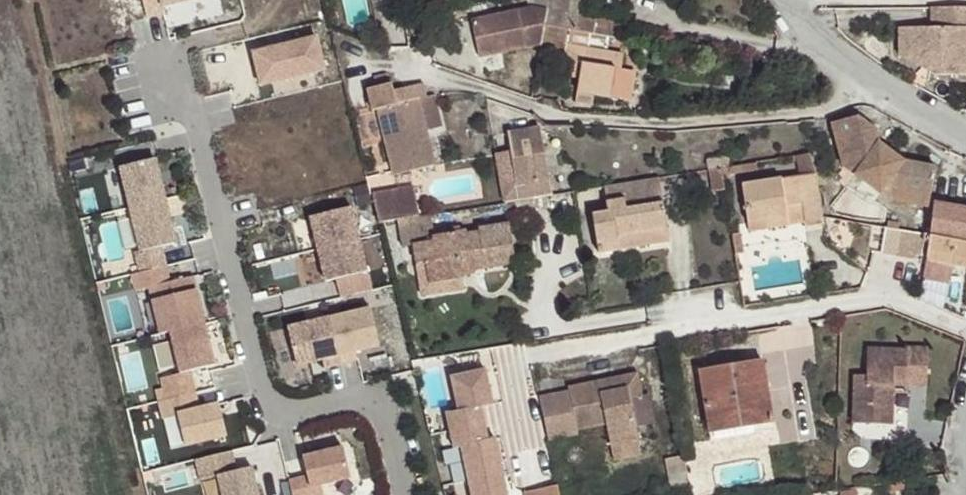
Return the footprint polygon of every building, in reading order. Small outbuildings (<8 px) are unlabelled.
[(575,29),(580,6),(550,1),(546,24),(575,29)] [(479,56),(542,44),(549,6),(472,22),(479,56)] [(931,7),(931,28),(914,29),(914,59),(937,59),(937,79),(965,79),(965,7),(931,7)] [(546,24),(540,60),(561,64),(560,75),(578,78),(574,102),(594,105),(596,95),(630,101),(635,72),(621,69),(624,53),(589,47),(592,32),(575,29),(546,24)] [(937,59),(914,59),(914,29),(899,30),(900,59),(937,79),(937,59)] [(316,37),(252,52),(260,86),(325,71),(316,37)] [(428,99),(424,83),(394,90),(398,105),(378,110),(394,175),(436,165),(428,133),(444,129),(435,97),(428,99)] [(393,86),(367,92),(372,111),(378,110),(398,105),(394,90),(393,86)] [(928,208),(937,167),(905,161),(880,141),(877,129),(859,115),(831,123),(842,166),(886,199),(928,208)] [(512,153),(496,156),(503,203),(552,195),(540,127),(508,132),(512,153)] [(121,168),(131,208),(164,200),(154,160),(121,168)] [(759,163),(734,166),(736,181),(761,178),(759,163)] [(726,190),(722,168),(709,170),(713,192),(726,190)] [(801,204),(805,223),(823,220),(815,173),(742,184),(749,223),(761,221),(768,220),(769,229),(790,225),(786,206),(801,204)] [(671,241),(659,177),(604,186),(607,204),(608,211),(594,213),(600,254),(622,252),(622,249),(671,241)] [(370,194),(377,223),(395,218),(416,214),(412,187),(370,194)] [(164,200),(131,208),(141,251),(175,244),(164,200)] [(934,203),(930,235),(965,241),(965,209),(934,203)] [(608,211),(607,204),(592,206),(594,213),(608,211)] [(790,225),(805,223),(801,204),(786,206),(790,225)] [(310,218),(318,250),(359,240),(351,208),(310,218)] [(416,214),(395,218),(400,250),(410,248),(413,267),(424,265),(427,287),(465,281),(463,270),(474,268),(476,271),(512,265),(510,256),(515,255),(510,224),(480,229),(480,231),(467,233),(467,230),(436,234),(432,212),(416,214)] [(914,258),(917,233),(886,228),(883,253),(914,258)] [(965,269),(965,241),(930,235),(927,261),(965,269)] [(325,282),(366,272),(359,240),(318,250),(325,282)] [(424,265),(413,267),(421,298),(464,290),(465,281),(427,287),(424,265)] [(170,332),(204,324),(192,277),(169,282),(165,267),(131,275),(135,291),(149,288),(160,334),(170,332)] [(463,270),(465,281),(476,278),(476,271),(474,268),(463,270)] [(99,282),(92,284),(94,291),(101,290),(99,282)] [(379,346),(370,309),(330,319),(341,364),(356,360),(354,352),(379,346)] [(324,367),(341,364),(330,319),(288,329),(296,366),(322,360),(324,367)] [(164,401),(194,393),(189,371),(214,365),(204,324),(170,332),(180,373),(158,379),(164,401)] [(927,386),(928,349),(907,348),(907,350),(868,349),(867,376),(855,376),(853,424),(892,425),(893,392),(894,380),(906,381),(906,386),(907,386),(927,386)] [(749,413),(751,426),(773,423),(763,362),(699,372),(706,419),(749,413)] [(483,372),(450,378),(457,412),(445,415),(448,432),(483,425),(479,408),(491,406),(483,372)] [(569,392),(540,397),(549,442),(579,436),(578,431),(606,426),(610,445),(638,440),(630,399),(642,397),(637,373),(608,380),(610,388),(600,391),(598,382),(568,388),(569,392)] [(608,380),(598,382),(600,391),(610,388),(608,380)] [(906,381),(894,380),(893,392),(907,393),(907,386),(906,386),(906,381)] [(176,415),(184,446),(225,436),(218,404),(198,409),(194,393),(164,401),(158,402),(162,418),(176,415)] [(709,433),(751,426),(749,413),(706,419),(709,433)] [(483,425),(448,432),(453,450),(459,448),(466,481),(501,475),(493,440),(486,441),(483,425)] [(288,481),(292,494),(322,494),(319,484),(349,477),(342,447),(302,457),(307,476),(288,481)] [(220,494),(257,494),(250,468),(235,472),(230,451),(193,460),(198,481),(216,477),(220,494)] [(466,481),(469,494),(505,494),(501,475),(466,481)]
